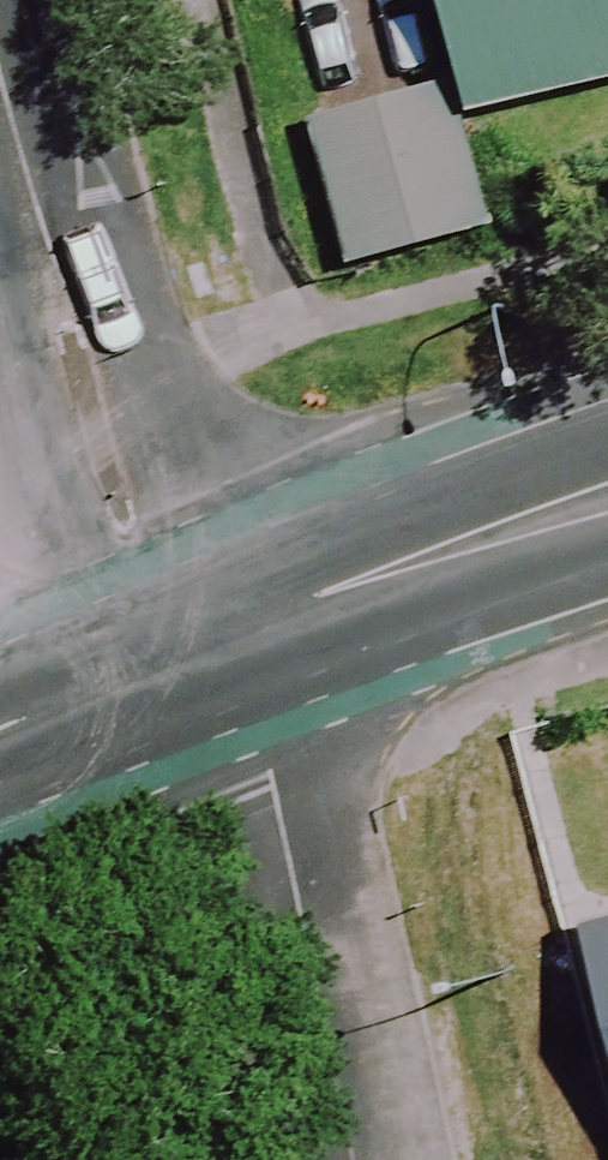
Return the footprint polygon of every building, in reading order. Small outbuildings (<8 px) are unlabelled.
[(448,61),(462,120),(607,85),(607,0),(433,0),(448,61)] [(470,235),(432,90),(305,123),(343,267),(470,235)] [(572,934),(607,1070),(607,924),(572,934)]
